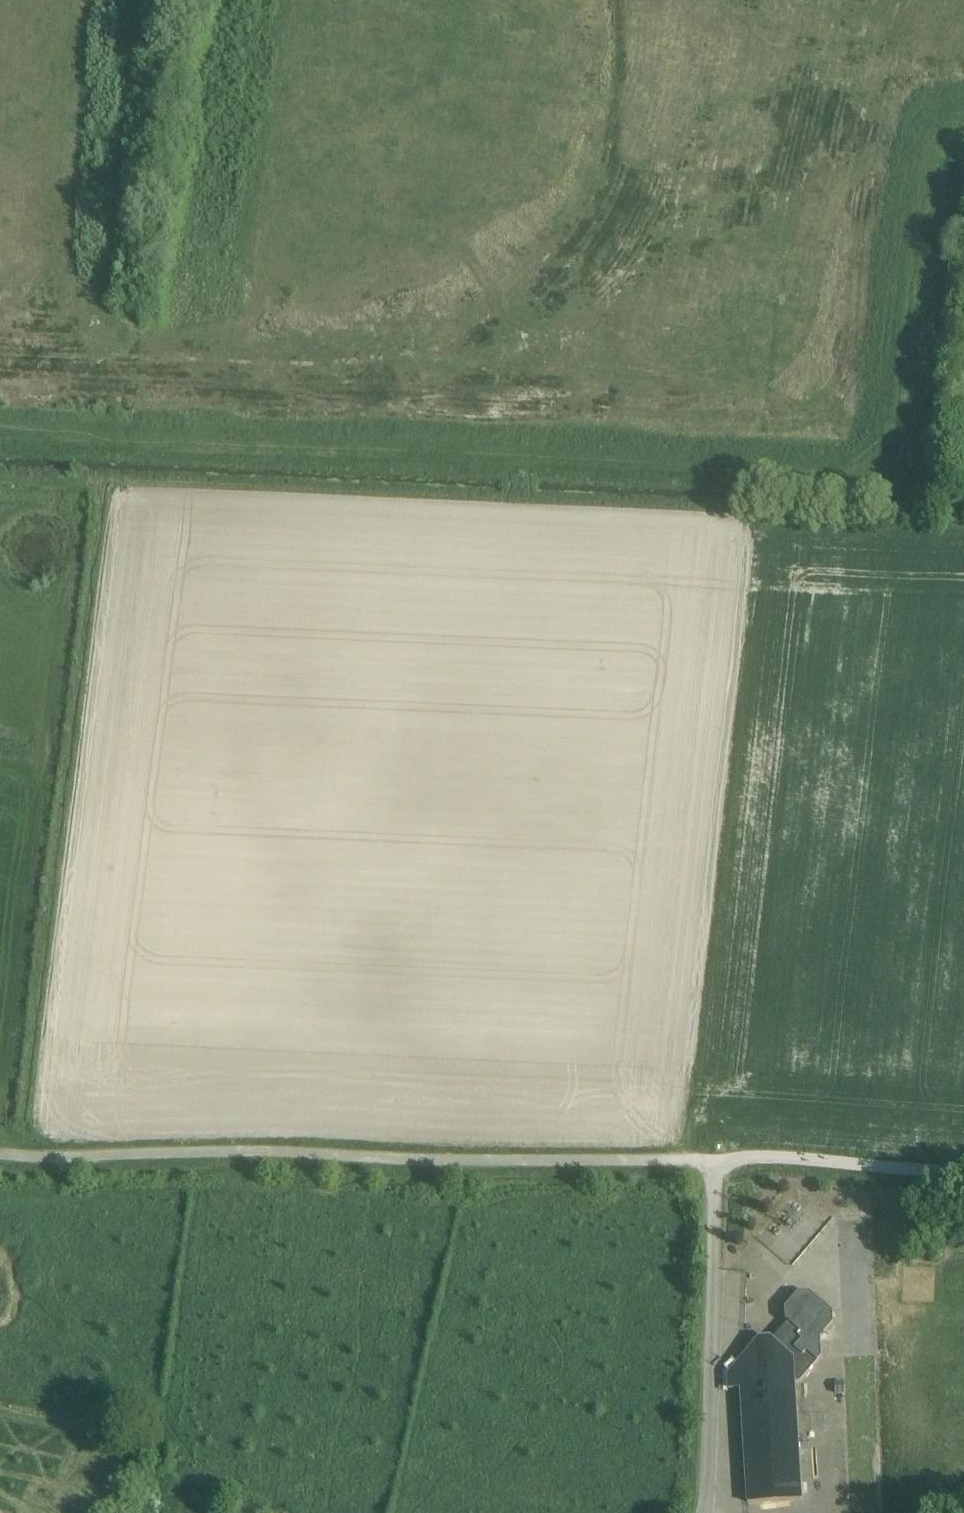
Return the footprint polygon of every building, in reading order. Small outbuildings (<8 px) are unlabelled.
[(741,1388),(748,1502),(802,1499),(795,1381),(801,1381),(822,1357),(821,1338),(834,1322),(833,1313),(810,1292),(798,1293),(785,1308),(786,1320),(792,1325),(789,1328),(786,1325),(775,1337),(778,1340),(776,1343),(770,1338),(759,1339),(728,1374),(729,1388),(741,1388)]
